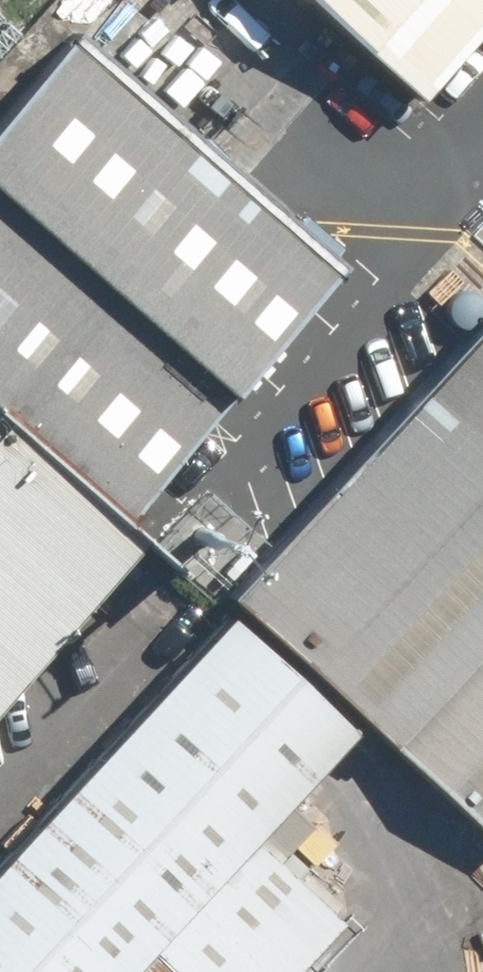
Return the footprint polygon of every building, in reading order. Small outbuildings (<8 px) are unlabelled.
[(413,104),(482,26),(482,0),(297,0),(413,104)] [(0,125),(0,430),(103,523),(328,273),(72,45),(0,125)] [(220,600),(386,749),(482,642),(482,308),(220,600)] [(127,544),(103,523),(0,430),(0,685),(127,544)] [(217,621),(0,862),(0,971),(289,971),(336,920),(240,834),(336,728),(217,621)] [(386,749),(482,835),(482,642),(386,749)]
